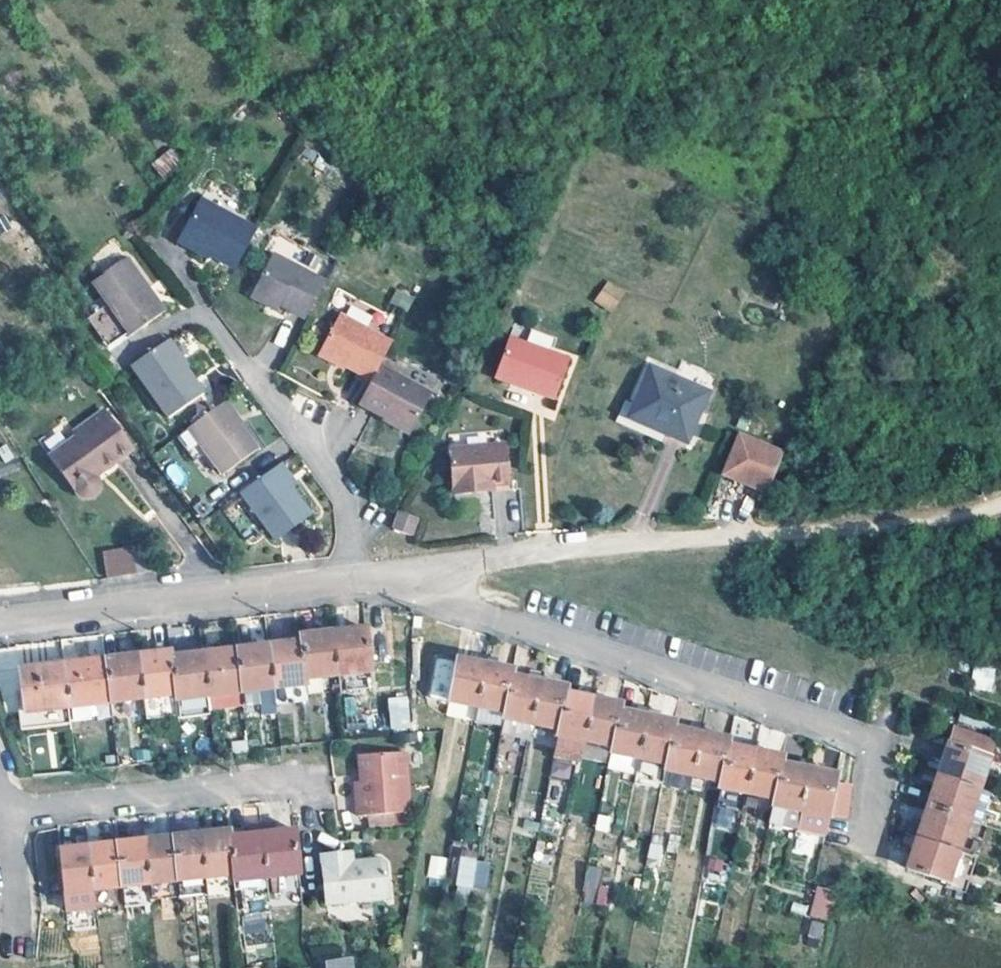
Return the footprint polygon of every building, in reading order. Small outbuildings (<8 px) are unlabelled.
[(175,149),(152,159),(159,176),(182,166),(175,149)] [(238,273),(258,228),(201,203),(182,247),(238,273)] [(307,318),(326,279),(273,253),(256,289),(279,301),(278,303),(307,318)] [(136,266),(98,292),(113,315),(98,325),(118,355),(133,344),(135,347),(174,319),(136,266)] [(604,278),(592,297),(609,308),(621,289),(604,278)] [(395,287),(389,303),(409,310),(414,294),(395,287)] [(279,301),(256,289),(253,296),(276,307),(278,303),(279,301)] [(376,384),(386,363),(397,339),(345,313),(344,317),(330,345),(326,354),(349,365),(347,369),(376,384)] [(344,317),(338,315),(325,343),(330,345),(344,317)] [(566,357),(508,336),(492,377),(551,398),(566,357)] [(171,352),(192,377),(195,376),(198,373),(177,347),(171,352)] [(171,352),(139,377),(179,428),(215,402),(195,376),(192,377),(171,352)] [(349,365),(326,354),(323,362),(337,368),(346,372),(347,369),(349,365)] [(386,363),(376,384),(366,403),(393,417),(395,414),(419,426),(436,390),(386,363)] [(706,392),(647,367),(638,390),(627,416),(655,429),(685,442),(706,392)] [(638,390),(629,386),(615,422),(652,437),(655,429),(627,416),(638,390)] [(256,437),(234,409),(230,413),(251,440),(253,438),(256,437)] [(232,485),(269,461),(253,438),(251,440),(230,413),(184,448),(201,470),(216,462),(232,485)] [(419,426),(395,414),(393,417),(391,421),(415,434),(419,426)] [(75,456),(70,448),(55,459),(79,492),(83,496),(89,498),(95,497),(99,495),(101,493),(108,501),(111,495),(111,491),(110,487),(108,484),(143,455),(115,419),(87,441),(90,445),(75,456)] [(785,449),(740,431),(723,471),(768,489),(785,449)] [(517,497),(519,451),(465,448),(462,493),(485,495),(485,488),(500,489),(500,495),(517,497)] [(164,476),(180,484),(186,470),(171,463),(164,476)] [(309,496),(292,473),(287,477),(304,500),(309,496)] [(253,502),(289,550),(323,525),(304,500),(287,477),(253,502)] [(417,519),(399,512),(394,530),(411,536),(417,519)] [(155,572),(138,547),(103,552),(107,578),(155,572)] [(365,622),(332,626),(337,668),(370,664),(365,622)] [(337,668),(332,626),(301,630),(302,637),(307,672),(337,668)] [(269,641),(274,684),(308,680),(307,672),(302,637),(269,641)] [(236,645),(242,688),(257,686),(260,710),(278,708),(277,699),(274,684),(269,641),(236,645)] [(236,645),(202,650),(208,692),(242,688),(236,645)] [(137,651),(142,692),(175,688),(170,653),(169,647),(137,651)] [(170,653),(175,688),(176,696),(208,692),(202,650),(170,653)] [(142,692),(137,651),(104,655),(110,697),(142,692)] [(502,723),(513,672),(514,666),(499,662),(500,655),(489,652),(487,660),(477,701),(474,717),(502,723)] [(477,701),(487,660),(459,653),(450,695),(477,701)] [(104,655),(63,660),(69,702),(110,697),(104,655)] [(69,702),(63,660),(18,666),(23,707),(69,702)] [(542,669),(530,666),(527,675),(539,678),(542,669)] [(973,691),(994,690),(993,666),(972,667),(973,691)] [(527,735),(530,720),(539,678),(527,675),(513,672),(502,723),(500,729),(527,735)] [(539,678),(530,720),(558,726),(566,689),(567,684),(539,678)] [(310,694),(308,680),(274,684),(277,699),(310,694)] [(208,692),(210,707),(244,702),(242,688),(208,692)] [(584,736),(593,695),(566,689),(558,726),(557,730),(584,736)] [(211,709),(210,707),(208,692),(176,696),(178,713),(211,709)] [(408,695),(388,697),(391,730),(411,728),(408,695)] [(593,695),(584,736),(612,743),(619,707),(620,702),(593,695)] [(145,716),(165,715),(164,698),(144,699),(145,716)] [(19,707),(21,726),(71,719),(69,702),(23,707),(19,707)] [(448,703),(447,716),(469,716),(469,704),(448,703)] [(997,718),(962,705),(958,718),(993,730),(997,718)] [(646,713),(619,707),(612,743),(610,749),(637,754),(646,713)] [(657,787),(662,766),(671,725),(672,719),(646,713),(637,754),(633,771),(631,780),(657,787)] [(662,766),(689,772),(698,730),(671,725),(662,766)] [(951,727),(946,741),(985,754),(990,740),(951,727)] [(775,748),(779,732),(762,728),(758,744),(775,748)] [(579,757),(580,754),(584,736),(557,730),(552,751),(579,757)] [(689,772),(717,778),(724,741),(725,736),(698,730),(689,772)] [(608,760),(610,749),(612,743),(584,736),(580,754),(608,760)] [(743,789),(752,748),(724,741),(717,778),(716,783),(743,789)] [(985,754),(946,741),(935,772),(974,785),(985,754)] [(359,745),(358,764),(358,773),(350,773),(350,806),(361,806),(361,816),(375,817),(387,818),(388,816),(388,807),(404,806),(404,745),(359,745)] [(743,789),(770,795),(779,759),(780,754),(752,748),(743,789)] [(608,760),(607,765),(633,771),(637,754),(610,749),(608,760)] [(779,759),(770,795),(765,818),(793,824),(805,766),(779,759)] [(805,766),(793,824),(820,829),(823,812),(830,780),(832,772),(805,766)] [(974,785),(935,772),(925,803),(964,815),(974,785)] [(846,783),(830,780),(823,812),(842,815),(846,783)] [(986,788),(974,785),(964,815),(975,819),(986,788)] [(509,804),(493,799),(490,812),(506,816),(509,804)] [(914,833),(954,846),(964,815),(925,803),(918,822),(914,833)] [(566,813),(565,818),(576,821),(577,816),(566,813)] [(918,822),(904,817),(900,829),(914,833),(918,822)] [(533,822),(517,818),(514,829),(530,832),(533,822)] [(576,821),(565,818),(563,818),(561,823),(573,826),(575,826),(576,821)] [(573,826),(561,823),(559,835),(570,838),(573,826)] [(293,826),(261,830),(266,872),(297,868),(293,826)] [(232,868),(227,833),(227,827),(199,830),(205,871),(232,868)] [(199,830),(170,833),(176,875),(205,871),(199,830)] [(261,830),(227,833),(232,868),(233,877),(266,872),(261,830)] [(660,834),(648,831),(646,839),(658,843),(660,834)] [(142,837),(148,879),(176,875),(170,833),(142,837)] [(954,846),(914,833),(904,865),(944,877),(954,846)] [(965,850),(974,853),(976,853),(981,838),(971,834),(965,850)] [(119,883),(148,879),(142,837),(114,840),(119,883)] [(537,839),(529,838),(527,847),(535,848),(537,839)] [(114,840),(86,844),(91,886),(119,883),(114,840)] [(91,886),(86,844),(57,847),(63,890),(91,886)] [(965,887),(974,853),(965,850),(954,846),(944,877),(943,880),(965,887)] [(419,867),(434,870),(439,850),(423,847),(419,867)] [(341,849),(343,859),(350,858),(349,848),(341,849)] [(323,900),(347,898),(343,859),(341,859),(339,849),(318,851),(323,900)] [(455,906),(459,890),(466,863),(468,854),(455,851),(443,902),(455,906)] [(350,858),(343,859),(347,898),(386,893),(381,854),(350,858)] [(596,865),(581,861),(574,889),(589,893),(596,865)] [(466,863),(459,890),(472,894),(479,867),(466,863)] [(266,872),(268,888),(269,901),(302,897),(297,868),(266,872)] [(207,887),(205,871),(176,875),(178,891),(207,887)] [(260,889),(268,888),(266,872),(233,877),(234,885),(259,882),(260,889)] [(94,905),(91,886),(63,890),(65,909),(94,905)] [(825,916),(830,889),(815,886),(809,912),(825,916)] [(812,920),(797,917),(794,931),(809,934),(812,920)] [(245,921),(245,942),(268,942),(267,920),(245,921)] [(354,957),(329,961),(330,967),(356,967),(354,957)]
